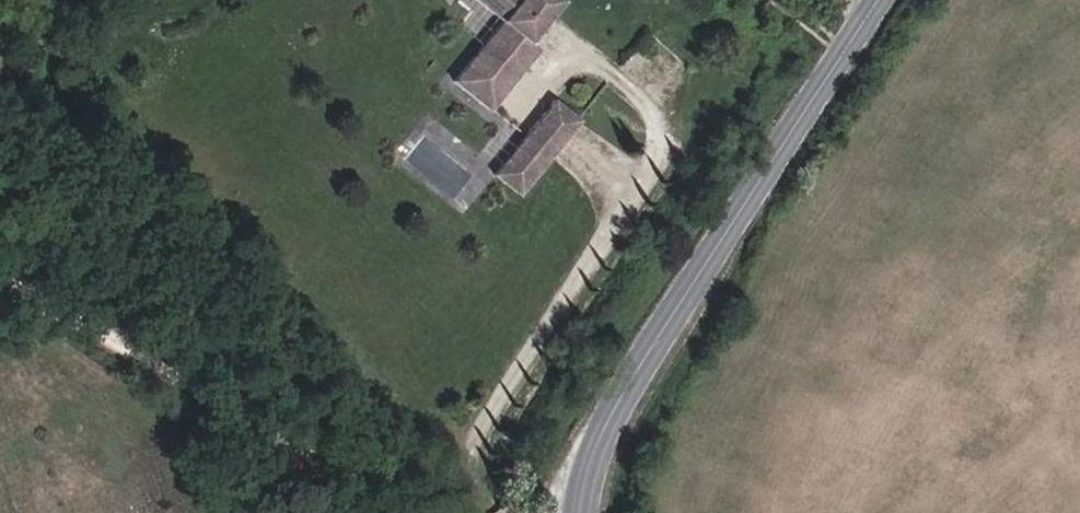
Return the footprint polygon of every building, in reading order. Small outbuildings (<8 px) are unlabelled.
[(562,1),(561,0),(477,0),(503,21),(453,82),(489,110),(538,50),(529,42),(562,1)] [(549,158),(579,121),(553,100),(524,138),(549,158)] [(519,195),(549,158),(524,138),(494,175),(519,195)]
